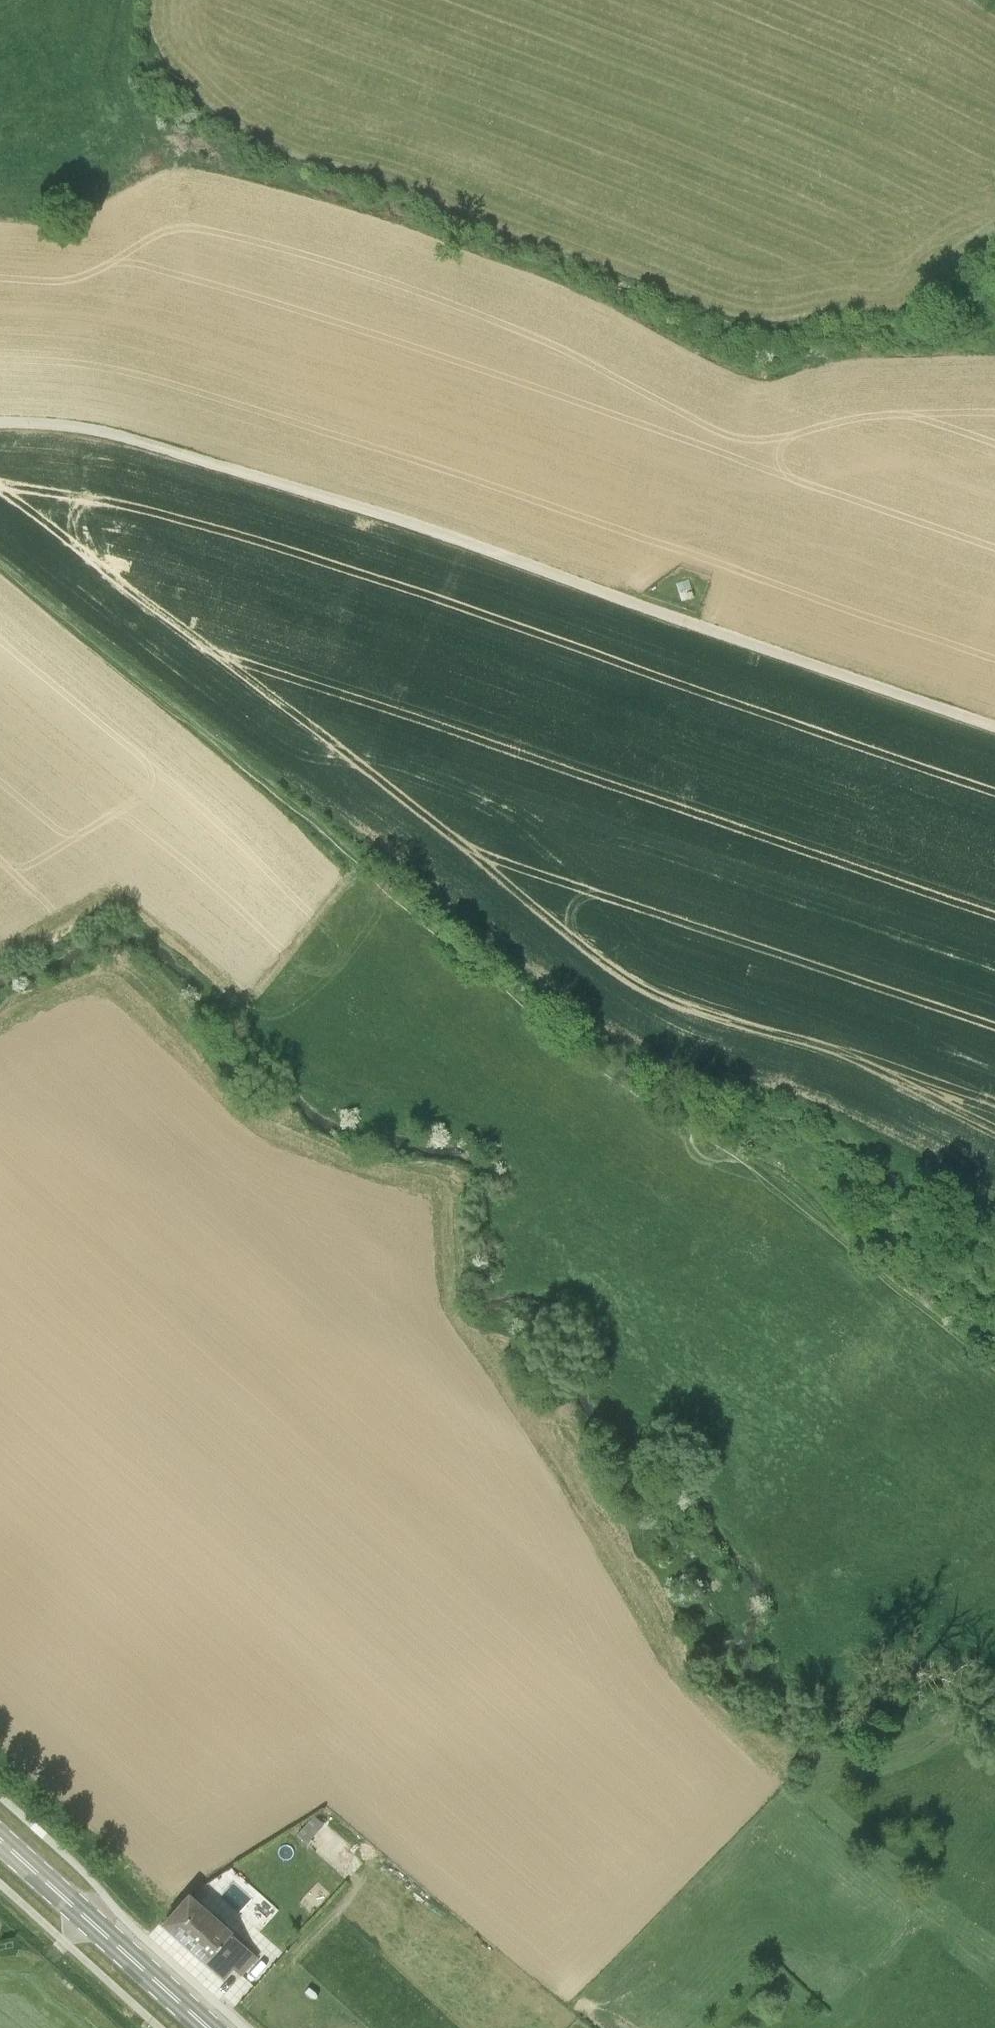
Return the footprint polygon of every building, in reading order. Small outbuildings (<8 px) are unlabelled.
[(323,1824),(314,1816),(297,1833),(306,1842),(323,1824)] [(190,1894),(170,1917),(162,1925),(221,1978),(231,1967),(240,1976),(254,1961),(257,1957),(232,1933),(190,1894)]
